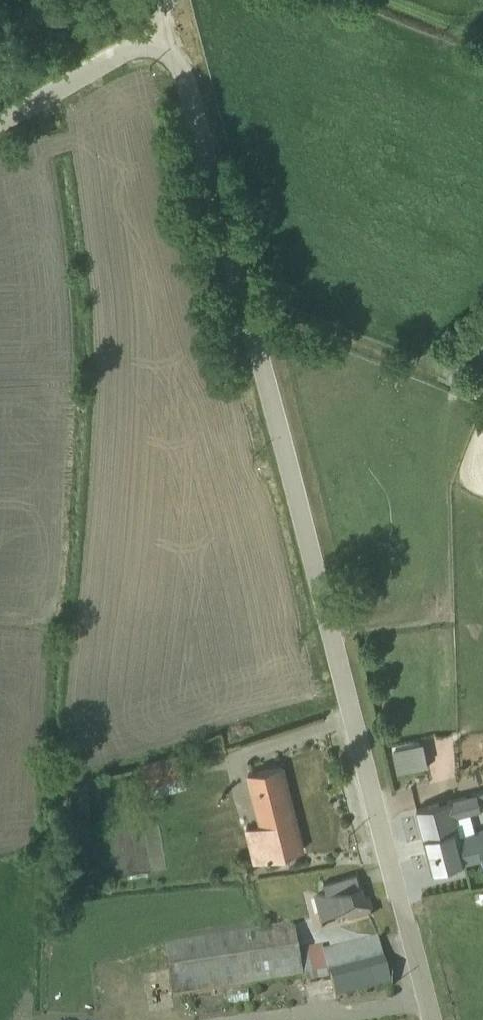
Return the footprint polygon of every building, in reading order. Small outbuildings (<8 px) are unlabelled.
[(420,736),(390,743),(396,769),(426,762),(420,736)] [(142,761),(151,794),(186,785),(177,752),(142,761)] [(245,773),(258,822),(245,826),(255,859),(303,846),(283,763),(245,773)] [(454,813),(482,806),(482,787),(414,804),(430,868),(463,860),(462,857),(482,852),(482,854),(482,824),(458,830),(454,813)] [(371,921),(356,869),(319,880),(322,890),(302,895),(314,937),(371,921)] [(328,989),(334,1006),(389,991),(377,945),(324,959),(323,953),(295,958),(292,935),(169,954),(176,1005),(300,986),(301,993),(328,989)]
